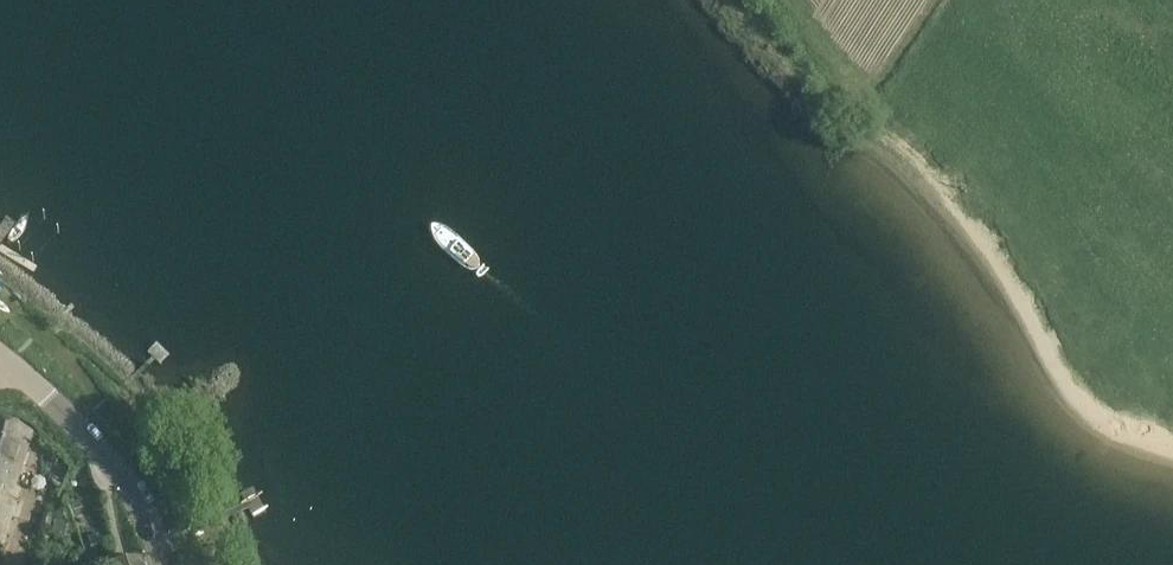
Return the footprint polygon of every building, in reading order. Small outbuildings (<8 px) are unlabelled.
[(2,549),(20,490),(15,489),(32,432),(0,418),(0,548),(2,549)] [(44,515),(41,529),(50,531),(53,517),(44,515)] [(57,520),(54,534),(65,536),(68,522),(57,520)] [(98,534),(88,538),(91,548),(102,545),(98,534)]
